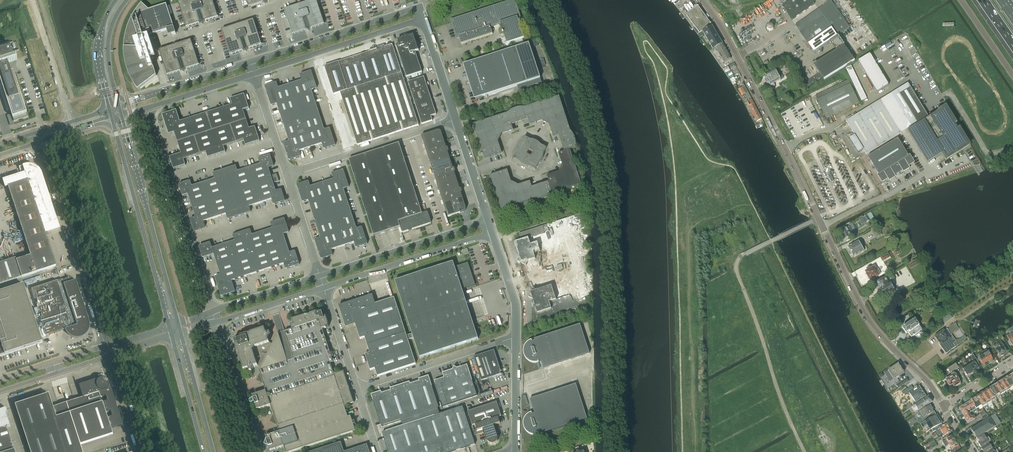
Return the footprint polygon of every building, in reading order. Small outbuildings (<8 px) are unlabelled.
[(180,2),(178,2),(186,27),(199,23),(200,22),(203,24),(204,21),(205,21),(218,17),(213,0),(185,0),(180,2)] [(293,6),(284,9),(285,11),(293,34),(305,30),(307,29),(309,31),(310,28),(311,28),(312,28),(324,24),(324,22),(316,0),(313,0),(304,3),(293,6)] [(812,5),(815,4),(812,0),(789,0),(782,5),(792,20),(812,5)] [(831,0),(795,25),(799,32),(814,52),(830,41),(837,36),(849,27),(831,0)] [(515,2),(452,23),(457,38),(459,37),(461,44),(493,34),(490,27),(500,24),(507,44),(524,38),(518,18),(520,17),(515,2)] [(167,4),(149,10),(142,3),(141,4),(140,6),(139,7),(138,8),(136,10),(135,12),(135,13),(133,16),(132,17),(131,19),(130,23),(129,25),(128,27),(127,30),(127,31),(126,33),(126,34),(126,36),(125,37),(125,40),(125,41),(125,44),(124,46),(124,47),(124,49),(124,51),(124,53),(125,55),(125,57),(125,59),(125,60),(126,62),(126,64),(126,66),(127,67),(127,68),(128,70),(128,71),(129,73),(129,75),(130,76),(131,78),(132,79),(133,81),(133,82),(134,83),(135,85),(135,86),(137,88),(138,90),(157,76),(154,67),(144,37),(157,33),(170,29),(172,35),(176,34),(167,4)] [(712,25),(697,5),(689,11),(685,14),(699,33),(702,32),(712,25)] [(254,19),(224,29),(222,30),(230,55),(243,50),(244,50),(246,51),(248,49),(249,48),(262,44),(254,19)] [(774,26),(774,25),(773,25),(773,24),(772,24),(771,24),(770,24),(769,24),(768,24),(767,25),(767,26),(766,26),(766,27),(766,28),(766,29),(767,29),(767,30),(767,31),(768,31),(769,31),(769,32),(770,32),(771,32),(772,31),(773,31),(773,30),(774,30),(774,29),(774,28),(774,27),(774,26)] [(723,44),(712,25),(702,32),(713,49),(715,48),(723,63),(731,59),(723,44)] [(399,43),(396,44),(406,77),(422,72),(415,52),(419,51),(415,38),(414,35),(398,40),(399,43)] [(824,80),(855,61),(844,46),(837,36),(830,41),(836,51),(813,65),(819,73),(801,85),(804,89),(822,77),(824,80)] [(191,40),(161,49),(159,50),(167,75),(180,71),(181,70),(184,71),(185,69),(186,69),(199,65),(191,40)] [(0,46),(0,71),(2,76),(0,76),(0,79),(14,121),(28,117),(13,72),(11,73),(10,69),(11,69),(11,68),(10,68),(8,63),(17,60),(11,42),(0,46)] [(419,125),(392,44),(339,62),(340,66),(326,70),(334,95),(340,92),(357,145),(419,125)] [(529,44),(474,61),(465,65),(476,99),(485,96),(518,85),(520,90),(542,83),(529,44)] [(786,69),(791,66),(787,59),(783,62),(786,69)] [(775,70),(764,76),(767,81),(767,82),(767,83),(768,85),(769,85),(769,86),(770,85),(771,87),(774,85),(773,83),(781,79),(779,76),(775,70)] [(312,72),(311,71),(300,74),(300,75),(301,80),(279,88),(277,83),(276,82),(266,86),(265,87),(271,105),(272,106),(277,104),(289,141),(284,143),(284,144),(289,160),(290,160),(300,157),(301,156),(299,151),(322,144),(324,148),(325,149),(335,146),(336,145),(330,129),(329,128),(324,130),(311,90),(316,89),(317,87),(312,72)] [(436,115),(427,88),(424,77),(408,82),(422,124),(433,121),(431,116),(436,115)] [(848,80),(815,95),(826,118),(858,102),(848,80)] [(891,94),(911,126),(928,116),(908,83),(891,94)] [(260,141),(255,127),(249,128),(243,110),(249,108),(244,94),(230,99),(232,104),(180,121),(176,110),(162,115),(169,134),(174,133),(181,153),(170,157),(174,169),(185,165),(184,159),(206,152),(208,158),(225,152),(223,146),(244,140),(245,145),(260,141)] [(891,94),(880,100),(901,133),(911,127),(911,126),(891,94)] [(559,96),(525,107),(521,107),(517,108),(516,108),(520,122),(528,119),(530,124),(530,125),(531,124),(536,123),(535,121),(547,117),(550,118),(553,130),(551,130),(553,136),(559,134),(561,143),(575,138),(574,137),(573,133),(570,131),(559,96)] [(762,119),(751,99),(747,102),(757,121),(762,119)] [(863,150),(866,154),(901,133),(880,100),(846,121),(854,135),(849,139),(858,153),(863,150)] [(510,110),(508,113),(473,124),(484,159),(502,153),(500,147),(498,148),(494,136),(495,134),(507,130),(507,132),(513,130),(512,125),(520,122),(516,108),(514,109),(510,110)] [(967,145),(945,108),(907,131),(927,163),(943,153),(946,158),(967,145)] [(421,136),(426,151),(445,145),(441,132),(440,131),(438,131),(421,136)] [(516,153),(514,158),(519,161),(521,163),(522,164),(523,165),(526,166),(527,166),(530,167),(535,169),(538,164),(540,162),(541,161),(542,160),(543,158),(543,157),(543,156),(544,153),(547,148),(541,145),(538,142),(537,141),(535,140),(534,140),(533,140),(530,139),(525,137),(522,142),(520,144),(519,145),(518,146),(517,148),(517,149),(517,150),(516,153)] [(581,184),(570,150),(576,148),(576,144),(576,140),(575,138),(561,143),(564,151),(560,153),(558,153),(560,159),(563,158),(566,170),(565,172),(554,176),(553,174),(547,176),(547,177),(549,182),(540,184),(545,198),(546,197),(550,196),(552,193),(581,184)] [(914,163),(910,155),(908,156),(898,138),(868,157),(878,174),(877,175),(882,183),(888,179),(889,181),(895,177),(897,176),(898,177),(902,174),(901,173),(903,172),(910,169),(908,167),(914,163)] [(349,160),(372,232),(373,236),(400,227),(402,232),(403,232),(408,231),(409,231),(412,230),(412,229),(431,223),(431,222),(428,213),(427,212),(422,214),(399,143),(349,160)] [(445,145),(426,151),(431,166),(450,160),(448,152),(448,151),(449,151),(448,148),(447,148),(446,148),(445,145)] [(191,219),(190,220),(193,230),(194,230),(205,227),(205,226),(204,221),(226,214),(228,219),(229,219),(250,212),(251,211),(249,206),(272,199),(273,204),(274,204),(285,201),(285,200),(282,190),(281,189),(276,191),(268,168),(273,166),(274,165),(271,155),(269,154),(259,158),(259,159),(260,164),(238,171),(236,166),(235,166),(214,173),(213,174),(215,179),(192,186),(191,181),(190,180),(179,184),(179,185),(182,195),(183,196),(188,194),(195,217),(191,219)] [(450,160),(431,166),(438,187),(457,181),(454,172),(455,172),(455,171),(455,169),(454,168),(453,168),(450,160)] [(27,166),(25,167),(24,167),(25,172),(3,180),(3,181),(5,188),(8,187),(31,256),(17,260),(16,258),(0,263),(0,285),(22,277),(22,278),(56,266),(45,231),(59,226),(51,203),(45,205),(39,187),(45,185),(41,175),(40,173),(39,171),(38,169),(36,168),(34,167),(32,166),(30,166),(27,166)] [(349,186),(344,170),(343,170),(332,173),(332,174),(334,179),(311,186),(309,182),(308,181),(298,184),(297,185),(302,201),(303,202),(308,200),(320,238),(316,239),(315,240),(321,258),(322,259),(332,256),(333,255),(331,250),(354,242),(356,247),(357,248),(367,244),(368,243),(362,227),(361,227),(356,228),(344,189),(349,187),(349,186)] [(530,181),(529,182),(524,183),(525,185),(514,189),(511,188),(507,177),(509,176),(507,170),(490,175),(501,210),(536,199),(539,199),(543,199),(545,198),(540,184),(532,187),(530,181)] [(457,181),(438,187),(443,202),(462,196),(461,193),(462,192),(461,189),(460,189),(457,181)] [(462,196),(443,202),(448,217),(464,212),(464,211),(465,211),(466,210),(466,209),(466,208),(466,207),(462,196)] [(576,215),(561,220),(568,242),(583,237),(583,236),(577,217),(576,215)] [(583,215),(577,217),(583,236),(589,234),(583,215)] [(215,277),(220,291),(221,296),(222,296),(235,292),(235,291),(232,280),(284,264),(285,268),(286,269),(299,265),(300,264),(295,251),(294,251),(290,252),(284,234),(288,232),(289,231),(285,219),(284,218),(271,222),(271,223),(272,228),(252,235),(251,230),(250,229),(234,235),(233,236),(235,241),(212,248),(211,243),(210,242),(199,246),(199,247),(202,257),(203,258),(214,254),(221,275),(216,276),(215,277)] [(561,220),(547,225),(554,246),(568,242),(561,220)] [(547,225),(532,229),(539,251),(554,246),(547,225)] [(876,238),(882,235),(877,225),(870,229),(876,238)] [(846,227),(839,231),(844,240),(851,236),(849,233),(852,231),(849,226),(846,228),(846,227)] [(532,229),(517,234),(524,256),(539,251),(532,229)] [(517,234),(502,239),(509,261),(524,256),(517,234)] [(848,247),(853,257),(864,251),(858,241),(848,247)] [(579,256),(573,258),(575,266),(581,264),(579,256)] [(573,258),(567,260),(569,268),(575,266),(573,258)] [(461,290),(467,288),(475,285),(468,263),(454,267),(453,264),(454,264),(453,262),(395,281),(412,334),(413,338),(420,358),(478,339),(475,331),(461,290)] [(581,264),(575,266),(579,276),(585,274),(581,264)] [(575,266),(569,268),(572,278),(579,276),(575,266)] [(869,278),(870,280),(879,275),(880,274),(878,269),(876,270),(874,267),(865,271),(867,273),(866,274),(868,278),(869,278)] [(569,268),(564,270),(567,280),(572,278),(569,268)] [(564,270),(559,271),(563,281),(567,280),(564,270)] [(559,271),(554,273),(558,283),(563,281),(559,271)] [(527,273),(521,275),(524,283),(530,281),(527,273)] [(554,273),(549,275),(553,285),(558,283),(554,273)] [(521,275),(515,277),(517,285),(524,283),(521,275)] [(549,275),(544,276),(548,286),(553,285),(549,275)] [(544,276),(540,278),(543,288),(548,286),(544,276)] [(63,279),(31,289),(46,336),(65,330),(66,331),(66,332),(67,333),(67,334),(68,335),(69,336),(70,336),(71,336),(71,337),(72,337),(73,338),(74,338),(75,338),(76,338),(77,338),(78,338),(79,338),(80,338),(81,338),(82,338),(83,337),(86,336),(86,335),(87,334),(88,334),(88,333),(89,332),(89,331),(90,330),(90,329),(90,328),(90,327),(90,325),(90,324),(90,322),(76,280),(73,282),(71,277),(63,280),(63,279)] [(540,278),(535,279),(538,289),(543,288),(540,278)] [(879,281),(877,282),(877,283),(881,290),(880,292),(881,294),(883,295),(885,297),(889,295),(887,292),(893,290),(888,281),(887,282),(885,278),(882,279),(879,281)] [(535,279),(530,281),(533,291),(538,289),(535,279)] [(530,281),(524,283),(527,293),(533,291),(530,281)] [(524,283),(517,285),(521,295),(527,293),(524,283)] [(5,355),(43,343),(24,285),(0,293),(0,356),(5,355)] [(580,293),(561,300),(567,318),(586,311),(585,310),(580,294),(580,293)] [(586,293),(580,294),(585,310),(591,308),(586,293)] [(372,295),(343,304),(339,305),(346,327),(355,324),(360,339),(365,337),(370,353),(365,354),(370,370),(375,369),(377,376),(416,364),(408,340),(407,336),(394,298),(375,304),(372,295)] [(561,300),(543,306),(549,324),(567,318),(561,300)] [(933,307),(939,316),(945,312),(939,303),(933,307)] [(543,306),(524,312),(524,332),(549,324),(543,306)] [(317,312),(317,311),(310,314),(307,315),(292,319),(294,325),(291,326),(292,329),(278,334),(279,338),(275,340),(275,339),(273,344),(269,342),(268,339),(271,335),(270,332),(266,334),(265,328),(250,333),(251,334),(248,335),(247,334),(240,336),(240,337),(234,339),(236,345),(238,353),(239,353),(239,356),(244,370),(249,368),(250,372),(252,371),(254,367),(257,366),(261,367),(259,370),(260,373),(264,384),(266,391),(252,395),(253,399),(251,400),(250,400),(250,401),(250,402),(250,403),(251,404),(252,404),(255,403),(257,410),(271,405),(272,410),(275,411),(273,414),(279,432),(266,436),(267,440),(264,445),(269,447),(270,451),(284,446),(286,451),(290,451),(355,431),(351,416),(344,419),(341,409),(345,408),(347,405),(354,403),(344,371),(336,374),(334,372),(329,374),(326,365),(330,363),(333,362),(332,360),(322,329),(326,328),(326,327),(329,326),(328,324),(328,323),(326,316),(325,316),(323,310),(317,312)] [(919,331),(922,330),(915,319),(902,328),(906,333),(907,332),(911,337),(915,335),(916,336),(920,333),(919,331)] [(532,342),(531,340),(530,340),(529,341),(527,342),(526,343),(525,345),(524,346),(524,348),(523,349),(523,351),(523,352),(523,353),(524,355),(524,356),(525,357),(525,358),(526,359),(527,360),(528,361),(529,361),(530,362),(531,362),(533,363),(534,363),(535,363),(536,363),(537,363),(539,362),(538,361),(541,360),(543,368),(589,353),(580,324),(534,339),(535,341),(532,342)] [(947,328),(944,330),(943,329),(935,335),(936,336),(935,337),(940,344),(939,344),(946,353),(955,346),(953,343),(956,341),(947,328)] [(1004,354),(1007,352),(1000,342),(1003,340),(999,335),(997,337),(999,340),(996,342),(998,345),(994,347),(999,354),(998,355),(999,355),(1000,356),(1002,356),(1003,355),(1004,354)] [(993,360),(991,357),(992,357),(990,354),(989,354),(988,352),(987,349),(982,353),(989,364),(993,362),(992,361),(993,360)] [(501,372),(494,350),(473,357),(479,373),(481,381),(501,374),(500,372),(501,372)] [(989,364),(982,353),(978,355),(980,357),(978,358),(980,360),(979,360),(981,363),(982,363),(984,366),(985,365),(986,366),(989,364)] [(978,368),(975,363),(977,361),(974,356),(973,355),(971,356),(971,358),(973,361),(970,363),(971,364),(969,365),(973,373),(976,371),(976,370),(978,368)] [(891,368),(889,370),(892,374),(890,375),(893,379),(896,378),(897,378),(899,377),(899,376),(904,372),(904,371),(903,368),(901,368),(898,364),(891,368)] [(434,381),(443,407),(477,395),(471,376),(467,365),(457,368),(454,366),(452,370),(442,373),(444,378),(434,381)] [(973,373),(969,365),(966,367),(966,366),(963,367),(960,365),(958,366),(961,372),(964,370),(967,375),(969,374),(970,375),(973,373)] [(949,378),(946,380),(947,383),(947,384),(948,385),(949,385),(949,386),(952,384),(954,388),(961,384),(956,377),(957,377),(956,376),(954,373),(951,374),(951,375),(949,377),(949,378)] [(463,406),(440,414),(438,408),(439,408),(429,376),(419,379),(419,381),(418,381),(410,384),(410,382),(390,388),(391,390),(390,391),(382,393),(381,391),(371,394),(382,427),(405,419),(407,424),(382,433),(388,451),(452,451),(475,444),(463,406)] [(1009,377),(1004,380),(1009,388),(1012,386),(1012,384),(1009,377)] [(114,428),(123,425),(123,424),(118,410),(118,409),(116,404),(117,404),(116,403),(111,388),(109,387),(110,386),(110,385),(110,384),(109,383),(109,382),(109,381),(108,381),(107,381),(107,380),(104,379),(104,380),(103,379),(103,378),(101,378),(100,379),(99,379),(99,380),(98,381),(95,380),(94,380),(94,381),(80,385),(79,385),(79,386),(82,394),(83,396),(83,397),(53,407),(49,394),(15,405),(31,451),(83,451),(80,445),(113,435),(111,429),(113,428),(114,428)] [(1004,380),(999,383),(1005,392),(1010,389),(1009,388),(1004,380)] [(999,383),(995,386),(1001,395),(1005,392),(999,383)] [(532,414),(531,412),(530,413),(529,413),(528,414),(527,415),(526,416),(525,417),(524,418),(524,420),(523,421),(523,422),(523,424),(523,425),(523,426),(524,428),(524,429),(525,430),(526,431),(527,432),(528,433),(529,434),(531,434),(532,435),(533,435),(535,435),(536,435),(537,435),(539,434),(538,433),(541,432),(541,434),(587,419),(576,384),(530,399),(534,413),(532,414)] [(911,386),(903,392),(905,396),(909,393),(915,401),(912,403),(913,406),(918,403),(917,401),(925,396),(919,387),(914,390),(911,386)] [(995,386),(990,388),(996,398),(1001,395),(995,386)] [(990,388),(985,391),(992,402),(997,399),(996,398),(990,388)] [(985,391),(981,394),(987,405),(992,402),(985,391)] [(987,405),(981,394),(976,397),(981,406),(982,408),(987,405)] [(912,407),(913,410),(915,413),(918,411),(919,410),(930,403),(932,402),(928,396),(926,398),(926,397),(918,403),(913,406),(912,407)] [(981,406),(976,397),(971,401),(978,412),(980,411),(978,408),(981,406)] [(978,412),(971,401),(966,404),(972,413),(973,413),(974,414),(978,412)] [(486,441),(487,441),(488,441),(488,442),(489,443),(490,444),(491,444),(492,444),(493,444),(494,444),(495,444),(495,443),(496,443),(497,442),(497,441),(498,440),(498,439),(498,437),(499,437),(495,425),(500,423),(498,417),(501,416),(497,402),(468,412),(472,426),(475,425),(477,430),(482,429),(486,441)] [(917,413),(916,415),(917,417),(919,418),(921,417),(922,419),(924,422),(936,415),(934,411),(933,411),(932,410),(933,409),(930,403),(919,410),(920,411),(917,413)] [(902,409),(901,411),(903,413),(912,407),(911,404),(902,409)] [(972,413),(966,404),(962,406),(963,407),(960,409),(963,415),(967,412),(968,414),(969,414),(971,417),(973,416),(972,414),(972,413)] [(1012,410),(1008,404),(1001,409),(1002,411),(1001,412),(1003,416),(1012,410)] [(7,428),(11,426),(7,414),(8,413),(6,408),(0,410),(0,451),(15,451),(15,450),(7,428)] [(989,412),(986,414),(985,411),(980,415),(983,420),(991,415),(989,412)] [(973,415),(973,416),(971,417),(969,414),(968,414),(967,412),(963,415),(965,418),(964,418),(967,422),(970,420),(971,421),(975,419),(973,415)] [(989,431),(997,426),(1000,424),(1001,424),(994,414),(971,429),(970,429),(972,431),(971,432),(972,432),(975,436),(974,436),(975,437),(975,436),(976,438),(976,439),(984,434),(985,434),(989,431)] [(924,422),(921,424),(923,428),(926,433),(932,429),(933,431),(933,432),(934,431),(935,431),(936,430),(940,428),(943,426),(936,415),(924,422)] [(940,428),(936,430),(939,435),(943,433),(944,435),(950,432),(950,431),(950,430),(949,429),(948,429),(946,424),(943,426),(940,428)] [(987,438),(984,434),(976,439),(977,440),(977,441),(980,447),(990,441),(988,437),(987,438)] [(952,435),(942,442),(945,447),(949,445),(956,441),(952,435)] [(991,446),(995,443),(993,440),(981,448),(983,451),(986,451),(992,448),(991,446)] [(949,445),(952,450),(950,451),(955,451),(960,448),(958,446),(956,441),(949,445)] [(311,451),(370,451),(367,444),(344,451),(341,442),(311,451)]
